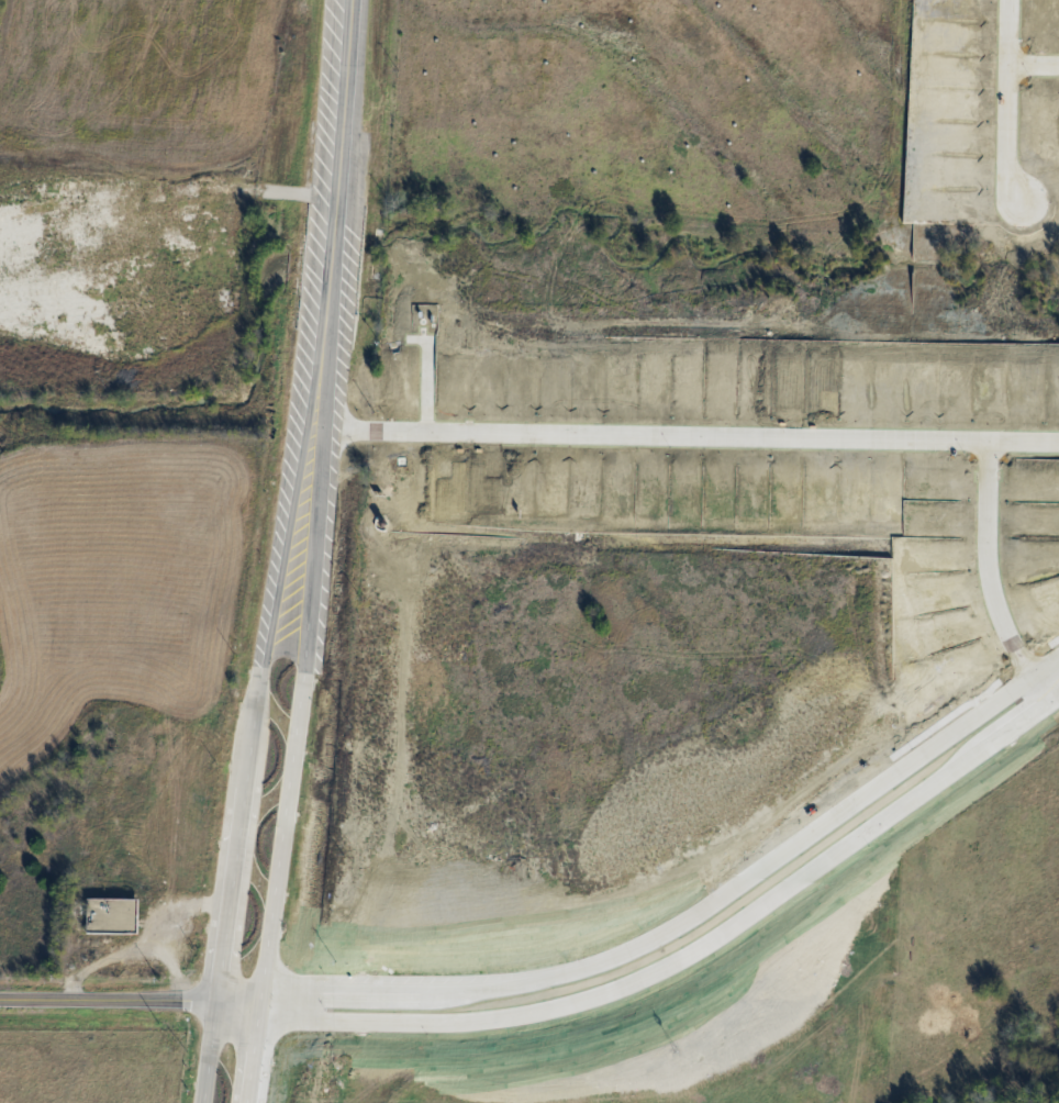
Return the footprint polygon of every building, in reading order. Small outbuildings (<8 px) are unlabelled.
[(86,934),(86,896),(138,896),(138,934),(86,934)]
